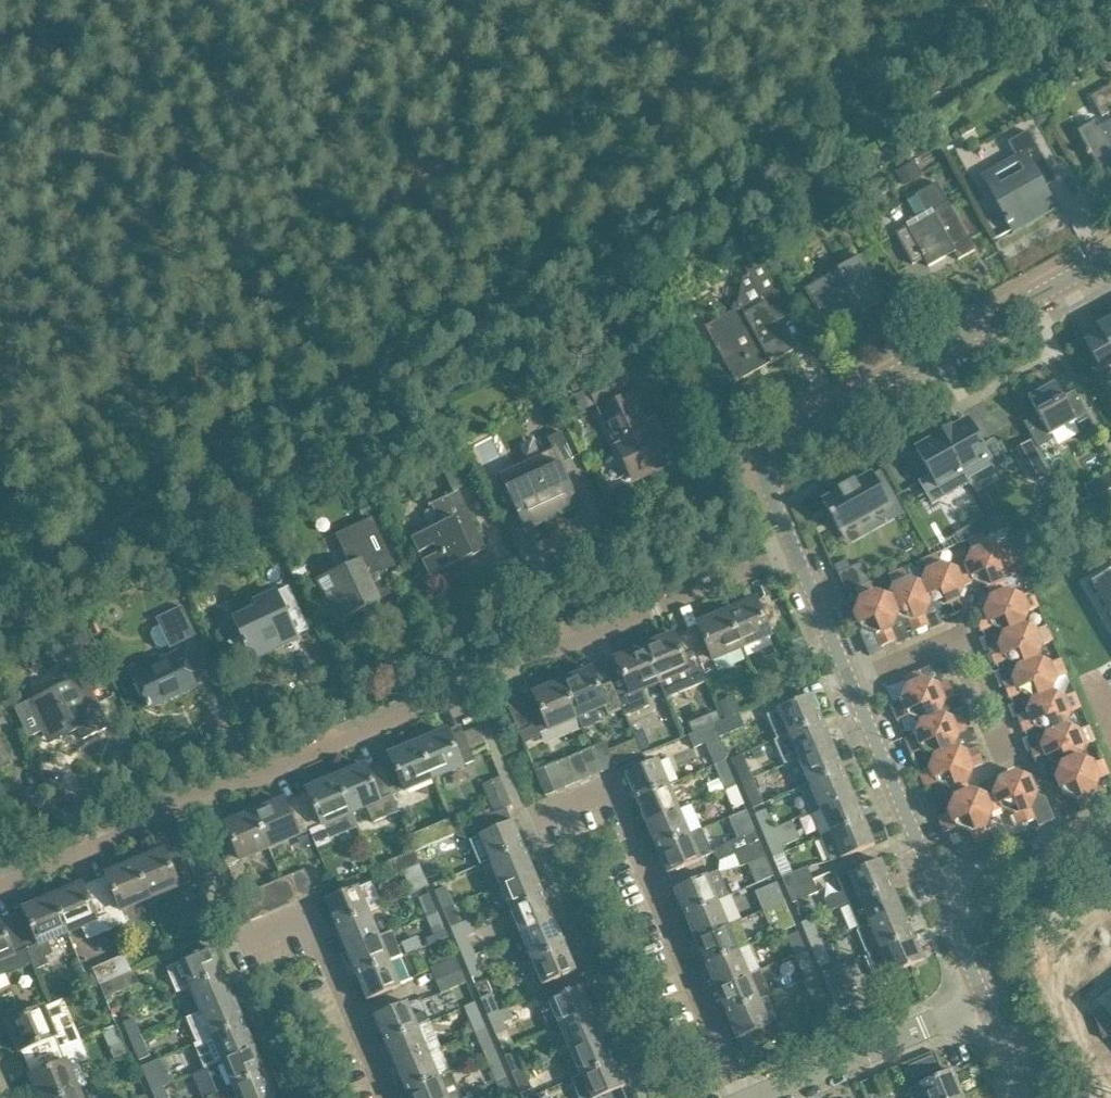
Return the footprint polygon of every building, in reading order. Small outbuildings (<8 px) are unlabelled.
[(1071,66),(1059,74),(1061,78),(1066,86),(1078,78),(1074,71),(1071,66)] [(1089,98),(1101,119),(1110,113),(1110,114),(1110,86),(1089,98)] [(1093,160),(1104,179),(1110,175),(1110,122),(1100,128),(1096,121),(1077,132),(1093,160)] [(985,180),(1002,211),(1012,230),(1053,207),(1037,178),(1050,172),(1039,153),(1028,132),(1008,144),(1018,161),(985,180)] [(895,233),(902,246),(912,265),(923,259),(928,267),(945,257),(944,256),(953,251),(958,260),(974,251),(947,202),(936,183),(917,193),(928,212),(908,223),(907,226),(895,233)] [(809,293),(818,310),(829,329),(855,314),(854,313),(859,310),(861,314),(884,301),(860,257),(836,270),(838,272),(819,282),(821,286),(809,293)] [(740,309),(709,327),(720,347),(727,359),(737,378),(768,361),(770,364),(793,352),(782,333),(778,325),(766,303),(763,298),(780,289),(763,258),(745,268),(748,275),(742,278),(737,304),(740,309)] [(1085,343),(1100,370),(1110,364),(1110,319),(1098,327),(1102,334),(1085,343)] [(1038,416),(1026,422),(1032,433),(1040,447),(1053,440),(1050,435),(1087,415),(1074,391),(1062,397),(1054,383),(1028,398),(1038,416)] [(600,412),(623,459),(632,478),(657,466),(658,469),(673,462),(671,460),(673,459),(665,439),(660,428),(655,430),(651,422),(646,425),(632,397),(600,412)] [(552,404),(544,408),(548,416),(556,412),(552,404)] [(950,428),(941,433),(969,484),(970,483),(967,479),(991,465),(994,470),(1006,463),(993,440),(982,447),(967,420),(951,429),(950,428)] [(499,475),(515,509),(524,528),(552,515),(551,512),(559,508),(560,509),(560,510),(561,511),(562,511),(564,512),(566,512),(567,512),(580,506),(561,464),(574,458),(562,432),(548,438),(553,449),(499,475)] [(932,440),(916,449),(930,475),(919,482),(932,504),(969,484),(941,433),(931,439),(932,440)] [(1032,441),(1017,450),(1023,459),(1038,451),(1032,441)] [(442,469),(454,494),(431,505),(440,525),(413,538),(422,556),(431,576),(486,550),(476,530),(458,492),(477,483),(465,458),(442,469)] [(1084,487),(1091,500),(1110,489),(1110,472),(1084,487)] [(840,492),(823,501),(830,514),(828,515),(831,520),(833,519),(840,532),(888,506),(871,475),(854,484),(854,482),(839,490),(840,492)] [(988,517),(978,523),(984,533),(994,529),(988,517)] [(325,596),(336,620),(379,600),(372,586),(368,588),(364,579),(380,571),(384,581),(385,581),(381,571),(394,565),(373,520),(340,535),(347,550),(343,552),(350,566),(331,575),(338,590),(325,596)] [(986,587),(991,598),(1006,592),(1001,580),(1007,567),(1019,562),(1012,547),(1000,552),(987,546),(982,534),(967,541),(972,553),(967,566),(955,571),(962,586),(973,581),(986,587)] [(957,600),(962,586),(955,571),(942,566),(937,554),(922,561),(927,573),(922,586),(929,601),(942,606),(947,618),(962,611),(957,600)] [(924,614),(929,601),(922,586),(909,581),(903,569),(888,575),(894,587),(888,600),(895,616),(908,621),(914,633),(929,626),(924,614)] [(1091,583),(1103,602),(1110,597),(1110,571),(1091,583)] [(890,629),(895,616),(888,600),(875,595),(870,583),(855,590),(859,602),(855,616),(861,630),(875,636),(880,647),(895,641),(890,629)] [(286,615),(298,609),(287,587),(276,593),(275,592),(254,602),(257,608),(234,619),(242,636),(244,641),(246,645),(249,652),(249,653),(278,639),(281,646),(297,639),(296,636),(286,615)] [(992,627),(1005,632),(1021,626),(1026,613),(1038,608),(1032,592),(1020,597),(1006,592),(991,598),(986,612),(974,617),(980,632),(992,627)] [(1103,602),(1110,617),(1110,597),(1103,602)] [(755,600),(727,612),(743,648),(783,631),(771,602),(758,608),(755,600)] [(170,648),(195,636),(181,606),(156,618),(159,626),(153,629),(150,635),(156,647),(162,649),(169,646),(170,648)] [(700,632),(689,637),(701,665),(743,648),(727,612),(697,625),(700,632)] [(1006,661),(1019,666),(1035,659),(1040,646),(1052,641),(1046,626),(1034,631),(1021,626),(1005,632),(1000,645),(988,650),(995,665),(1006,661)] [(673,635),(644,647),(659,683),(665,698),(707,681),(701,665),(689,637),(676,642),(673,635)] [(618,667),(606,672),(618,700),(621,708),(624,716),(648,706),(642,690),(659,683),(644,647),(615,659),(618,667)] [(129,669),(148,709),(195,687),(179,653),(158,663),(155,657),(146,661),(149,667),(133,675),(130,668),(129,669)] [(1020,694),(1033,699),(1049,693),(1054,680),(1066,675),(1060,659),(1048,664),(1035,659),(1019,666),(1014,679),(1002,684),(1009,699),(1020,694)] [(29,702),(34,712),(43,731),(55,726),(60,738),(78,729),(83,739),(108,727),(101,711),(99,712),(95,705),(98,704),(80,667),(55,679),(59,688),(29,702)] [(591,670),(563,681),(578,717),(577,718),(581,729),(600,721),(596,710),(605,706),(608,714),(621,708),(618,700),(606,672),(594,677),(591,671),(591,670)] [(909,716),(922,721),(937,715),(943,702),(954,697),(948,681),(936,686),(923,681),(919,672),(904,678),(908,687),(902,701),(890,706),(897,721),(909,716)] [(578,717),(563,681),(533,694),(536,702),(510,713),(519,735),(532,729),(535,735),(577,718),(578,717)] [(1035,728),(1048,733),(1063,726),(1069,713),(1080,708),(1074,693),(1062,698),(1049,693),(1033,699),(1028,712),(1016,717),(1023,732),(1035,728)] [(787,734),(787,735),(822,720),(811,695),(777,709),(777,710),(766,715),(777,739),(787,734)] [(739,714),(713,725),(719,739),(720,739),(745,728),(739,714)] [(923,749),(936,755),(951,748),(957,735),(968,730),(962,715),(950,720),(937,715),(922,721),(916,734),(905,739),(911,754),(923,749)] [(777,739),(774,740),(784,766),(798,760),(832,745),(822,720),(787,735),(787,734),(777,739)] [(706,744),(715,766),(726,761),(725,760),(727,757),(720,739),(719,739),(713,725),(688,736),(694,749),(706,744)] [(1049,761),(1062,766),(1077,760),(1083,747),(1095,742),(1088,726),(1076,731),(1063,726),(1048,733),(1042,746),(1031,751),(1037,766),(1049,761)] [(643,728),(632,733),(635,740),(637,745),(648,741),(643,728)] [(447,731),(417,743),(432,779),(475,761),(463,733),(450,738),(447,731)] [(635,740),(607,751),(614,767),(641,756),(637,745),(635,740)] [(11,765),(0,741),(0,770),(11,765)] [(392,763),(379,768),(391,796),(392,796),(432,779),(417,743),(389,755),(392,763)] [(604,743),(592,748),(602,772),(614,767),(607,751),(604,743)] [(798,760),(808,784),(843,769),(832,745),(798,760)] [(592,748),(580,753),(590,777),(602,772),(592,748)] [(937,783),(950,788),(965,782),(971,769),(983,764),(976,749),(965,753),(951,748),(936,755),(931,768),(919,773),(925,788),(937,783)] [(580,753),(568,758),(578,782),(590,777),(580,753)] [(731,759),(742,784),(752,779),(742,754),(731,759)] [(568,758),(556,763),(566,787),(578,782),(568,758)] [(623,774),(635,800),(669,786),(658,759),(623,774)] [(1077,760),(1062,766),(1056,780),(1062,794),(1076,800),(1081,812),(1096,805),(1091,794),(1097,780),(1109,775),(1102,760),(1090,765),(1077,760)] [(556,763),(544,768),(554,793),(566,787),(556,763)] [(365,765),(336,778),(351,814),(366,807),(372,822),(399,812),(392,796),(391,796),(379,768),(368,773),(365,765)] [(554,793),(544,768),(535,772),(545,796),(554,793)] [(808,784),(819,809),(853,795),(843,769),(808,784)] [(719,775),(726,791),(736,786),(729,770),(719,775)] [(994,794),(983,798),(990,813),(1001,809),(1014,814),(1019,826),(1035,819),(1038,827),(1054,820),(1045,798),(1035,794),(1029,780),(1014,774),(1000,780),(994,794)] [(310,798),(298,803),(310,831),(309,831),(315,847),(330,840),(324,825),(351,814),(336,778),(306,790),(310,798)] [(752,779),(742,784),(749,801),(760,797),(752,779)] [(965,782),(950,788),(955,799),(950,813),(938,818),(944,833),(956,828),(969,833),(974,845),(990,839),(985,827),(990,813),(983,798),(970,793),(965,782)] [(635,800),(645,825),(680,811),(669,786),(635,800)] [(736,786),(726,791),(733,809),(743,804),(736,786)] [(819,809),(829,834),(864,819),(853,795),(819,809)] [(282,800),(253,813),(268,849),(309,831),(310,831),(298,803),(286,808),(282,800)] [(478,836),(489,861),(523,846),(513,821),(511,822),(505,808),(458,828),(461,835),(471,839),(478,836)] [(755,814),(763,833),(774,829),(765,810),(755,814)] [(645,825),(656,850),(690,835),(680,811),(645,825)] [(268,849),(253,813),(224,825),(228,832),(215,838),(227,866),(268,849)] [(864,819),(829,834),(840,860),(875,845),(864,819)] [(774,829),(763,833),(773,857),(784,853),(774,829)] [(690,835),(656,850),(666,875),(712,855),(702,830),(690,835)] [(730,841),(735,854),(759,843),(754,831),(730,841)] [(759,843),(735,854),(740,866),(764,855),(759,843)] [(489,861),(499,886),(534,871),(523,846),(489,861)] [(163,850),(134,863),(149,899),(191,881),(179,852),(166,858),(163,850)] [(414,850),(388,862),(394,875),(420,864),(414,850)] [(837,879),(848,904),(891,885),(881,860),(837,879)] [(108,883),(96,888),(108,916),(149,899),(134,863),(105,875),(108,883)] [(781,877),(786,890),(812,879),(807,866),(781,877)] [(305,869),(292,875),(302,899),(315,894),(305,869)] [(499,886),(510,911),(544,896),(534,871),(499,886)] [(673,890),(683,915),(718,900),(717,900),(729,895),(718,871),(673,890)] [(292,875),(279,880),(289,904),(302,899),(292,875)] [(812,879),(786,890),(792,902),(818,891),(812,879)] [(279,880),(266,886),(276,910),(289,904),(279,880)] [(324,901),(335,926),(369,912),(369,911),(380,906),(370,882),(359,887),(358,886),(324,901)] [(767,888),(774,906),(784,901),(777,883),(767,888)] [(81,885),(52,897),(67,933),(81,927),(87,939),(113,928),(108,916),(96,888),(84,893),(81,885)] [(859,929),(868,925),(902,910),(891,885),(848,904),(859,929)] [(266,886),(253,891),(263,915),(276,910),(266,886)] [(435,890),(444,910),(453,905),(445,886),(435,890)] [(263,915),(253,891),(240,896),(250,921),(263,915)] [(418,897),(426,917),(437,913),(428,893),(418,897)] [(510,911),(521,936),(555,921),(544,896),(510,911)] [(26,917),(14,922),(32,964),(34,969),(49,964),(46,957),(53,954),(48,941),(67,933),(52,897),(23,910),(26,917)] [(683,915),(694,940),(728,925),(718,900),(683,915)] [(784,901),(774,906),(782,924),(792,920),(784,901)] [(444,910),(454,935),(472,927),(469,919),(460,923),(453,905),(444,910)] [(868,925),(878,949),(879,950),(913,936),(902,910),(868,925)] [(335,926),(345,951),(380,937),(379,936),(369,912),(335,926)] [(437,913),(426,917),(433,934),(444,930),(437,913)] [(521,936),(531,961),(565,946),(555,921),(521,936)] [(704,964),(739,950),(750,945),(739,921),(728,925),(694,940),(704,964)] [(14,922),(2,927),(0,922),(0,977),(6,974),(32,964),(14,922)] [(806,934),(812,949),(822,945),(815,926),(804,930),(806,934)] [(454,935),(464,960),(474,955),(467,938),(475,934),(472,927),(454,935)] [(345,951),(356,976),(400,957),(401,958),(403,957),(393,931),(379,936),(380,937),(345,951)] [(787,938),(795,956),(805,952),(797,933),(787,938)] [(879,950),(878,949),(866,954),(877,978),(888,973),(889,975),(924,961),(913,936),(879,950)] [(822,945),(812,949),(819,966),(830,962),(822,945)] [(565,946),(531,961),(542,986),(576,972),(565,946)] [(177,993),(189,988),(189,987),(223,972),(213,948),(167,968),(177,993)] [(474,955),(464,960),(472,977),(482,973),(479,966),(490,961),(486,950),(474,955)] [(704,964),(715,990),(749,975),(739,950),(704,964)] [(805,952),(795,956),(802,973),(812,969),(805,952)] [(400,957),(356,976),(367,1001),(401,987),(399,983),(409,979),(401,958),(400,957)] [(431,968),(436,980),(461,969),(456,957),(431,968)] [(822,973),(837,1011),(857,1002),(841,965),(822,973)] [(461,969),(436,980),(442,993),(467,983),(461,969)] [(715,990),(725,1015),(760,1000),(772,995),(761,970),(749,975),(715,990)] [(189,987),(189,988),(199,1012),(234,998),(223,972),(189,987)] [(101,985),(107,998),(132,987),(127,974),(101,985)] [(831,1013),(816,976),(803,981),(819,1019),(831,1013)] [(548,1001),(559,1026),(593,1012),(582,986),(548,1001)] [(480,998),(489,1017),(499,1013),(491,994),(480,998)] [(196,1043),(210,1037),(244,1022),(234,998),(199,1012),(185,1018),(196,1043)] [(760,1000),(725,1015),(736,1040),(770,1025),(760,1000)] [(373,1016),(383,1041),(417,1027),(417,1028),(429,1023),(425,1012),(413,1017),(407,1003),(408,1003),(407,1002),(373,1016)] [(28,1049),(32,1059),(80,1039),(75,1028),(65,1032),(56,1020),(50,1023),(44,1009),(43,1007),(7,1023),(20,1053),(28,1049)] [(467,1014),(475,1032),(485,1028),(478,1009),(467,1014)] [(1093,1015),(1101,1036),(1102,1039),(1110,1036),(1102,1011),(1093,1015)] [(559,1026),(569,1051),(604,1037),(593,1012),(559,1026)] [(499,1013),(489,1017),(496,1035),(506,1031),(499,1013)] [(122,1023),(130,1042),(140,1037),(132,1019),(122,1023)] [(204,1069),(207,1068),(207,1067),(220,1062),(220,1061),(254,1046),(244,1022),(210,1037),(196,1043),(193,1044),(204,1069)] [(117,1027),(103,1033),(115,1063),(129,1057),(117,1027)] [(383,1041),(394,1066),(428,1052),(417,1028),(417,1027),(383,1041)] [(485,1028),(475,1032),(483,1050),(493,1046),(485,1028)] [(140,1037),(130,1042),(137,1058),(147,1054),(140,1037)] [(569,1051),(580,1076),(614,1062),(604,1037),(569,1051)] [(39,1097),(56,1097),(78,1089),(67,1063),(76,1060),(77,1064),(89,1059),(80,1039),(32,1059),(38,1073),(30,1077),(39,1097)] [(207,1068),(217,1092),(217,1093),(265,1072),(254,1046),(220,1061),(220,1062),(207,1067),(207,1068)] [(394,1066),(405,1091),(438,1077),(428,1052),(394,1066)] [(505,1057),(513,1075),(523,1071),(515,1053),(505,1057)] [(547,1055),(538,1059),(540,1063),(549,1060),(547,1055)] [(931,1058),(908,1068),(913,1079),(936,1070),(931,1058)] [(488,1064),(496,1082),(507,1078),(499,1060),(488,1064)] [(580,1076),(589,1097),(599,1097),(625,1087),(614,1062),(580,1076)] [(144,1074),(151,1090),(161,1086),(154,1070),(144,1074)] [(523,1071),(513,1075),(521,1094),(531,1090),(523,1071)] [(963,1097),(952,1071),(908,1090),(911,1097),(960,1097),(963,1097)] [(217,1092),(207,1096),(208,1097),(234,1097),(235,1097),(236,1097),(276,1097),(265,1072),(217,1093),(217,1092)] [(407,1097),(459,1097),(460,1097),(461,1097),(450,1072),(438,1077),(405,1091),(407,1097)] [(496,1082),(503,1097),(511,1097),(514,1097),(507,1078),(496,1082)] [(151,1090),(154,1097),(166,1097),(161,1086),(151,1090)] [(78,1089),(56,1097),(82,1097),(78,1089)]
